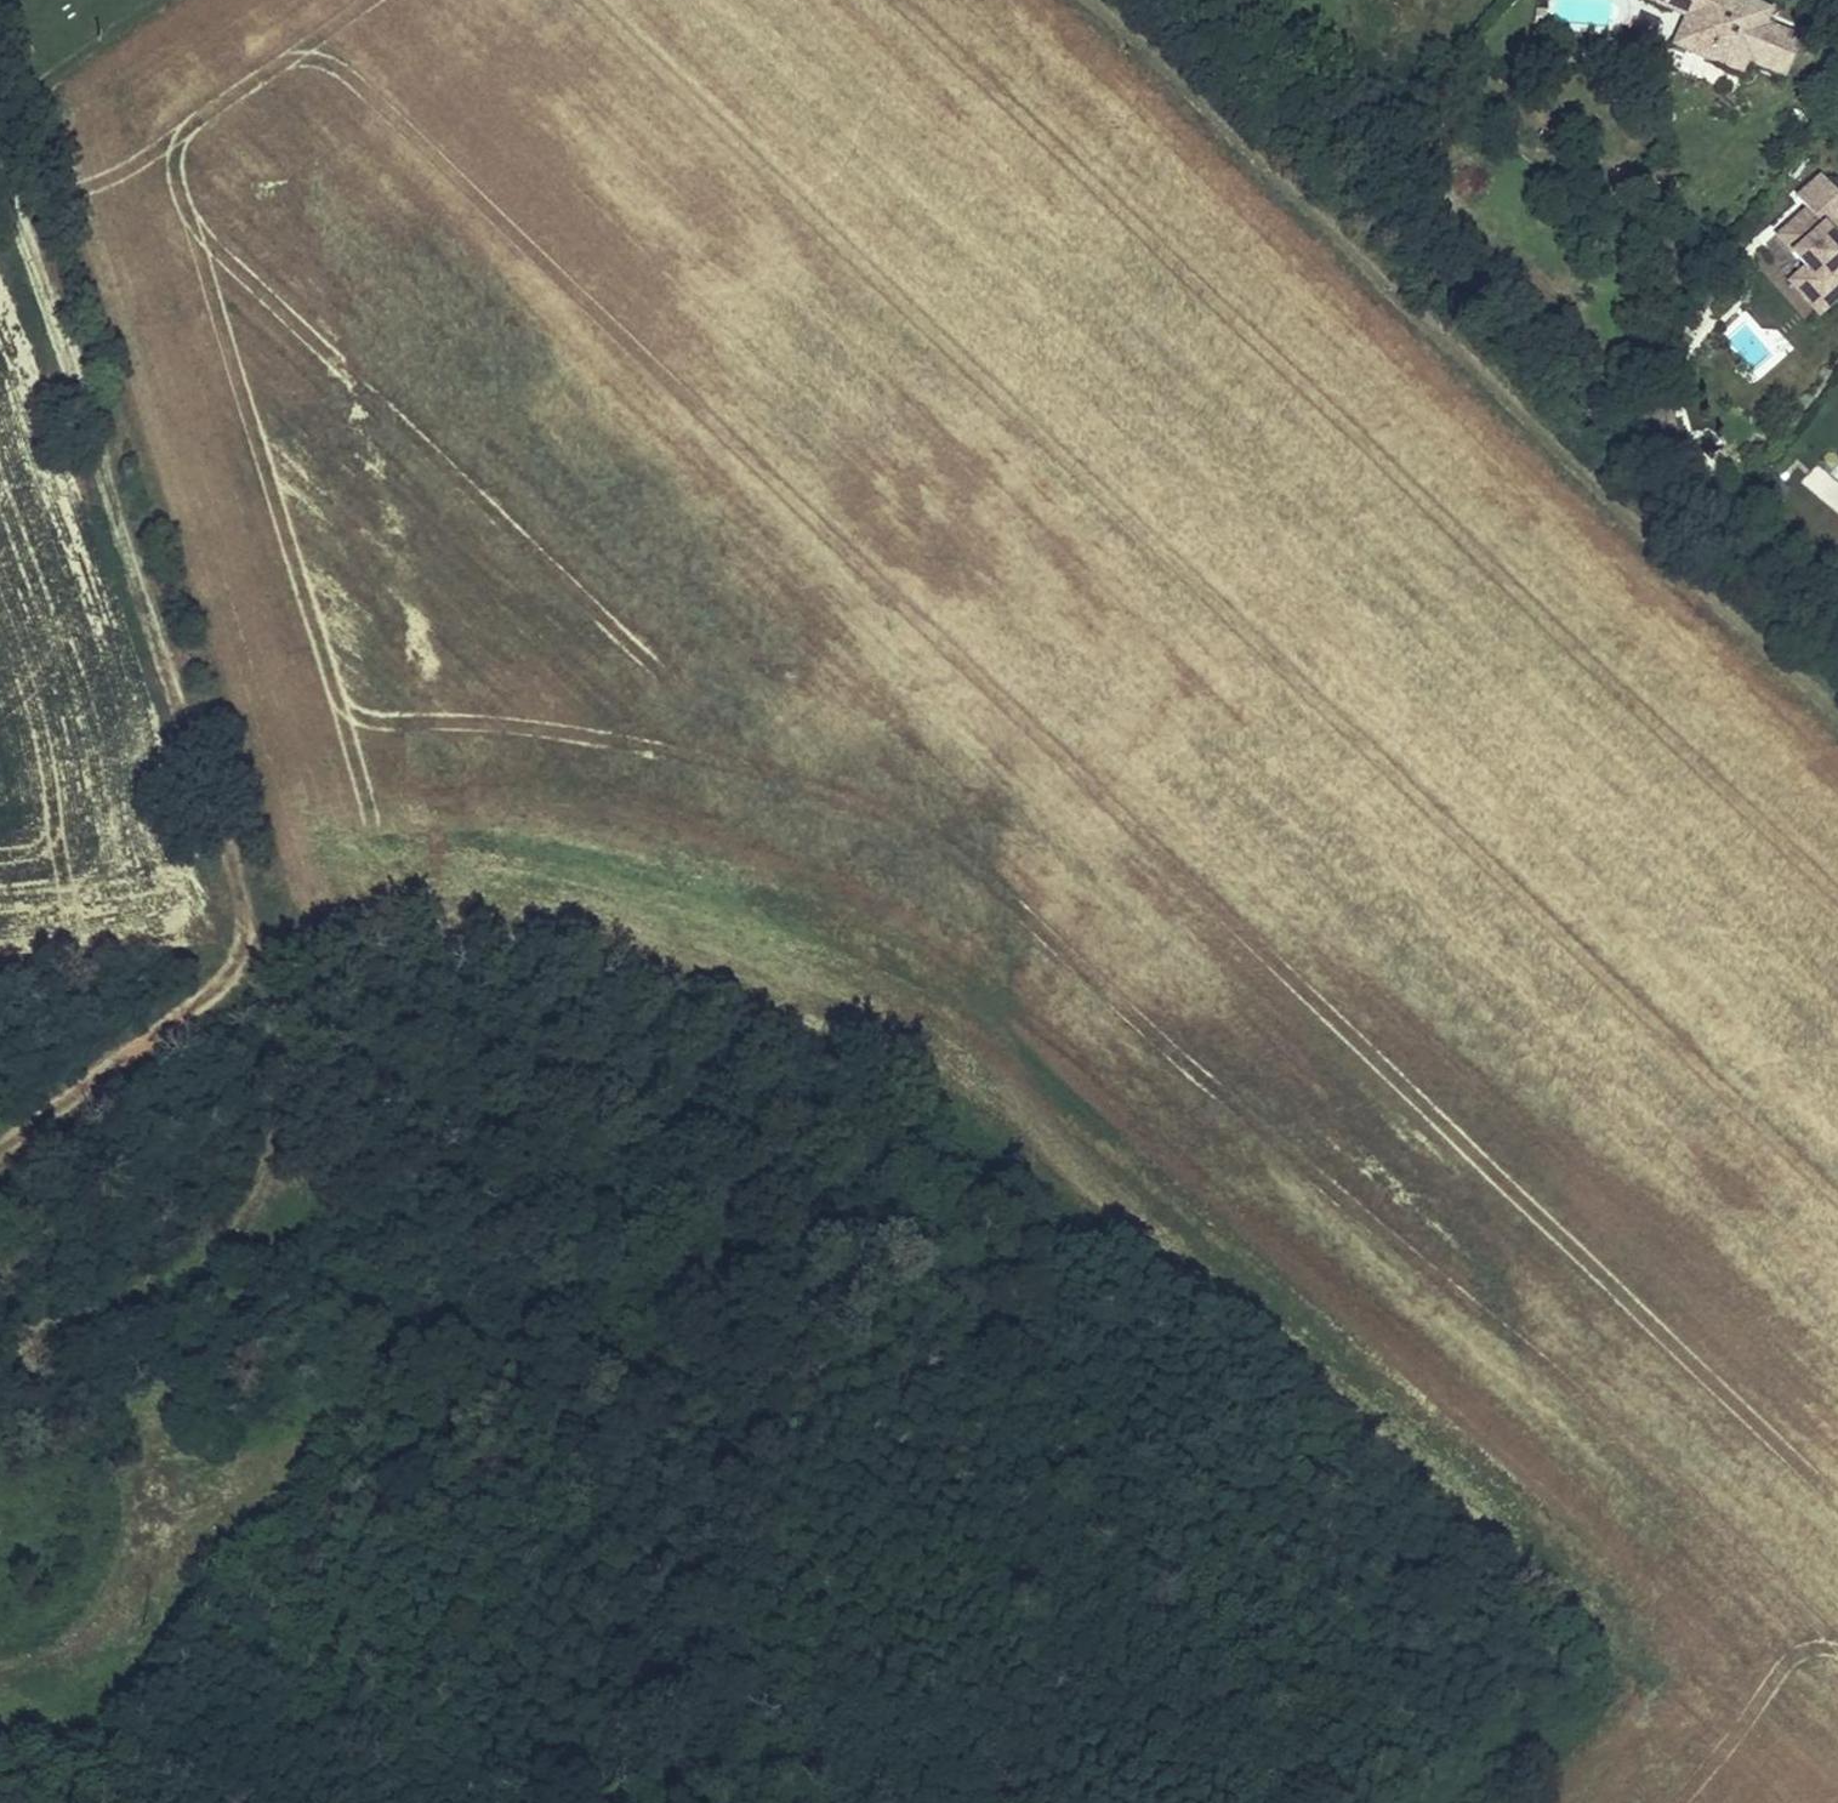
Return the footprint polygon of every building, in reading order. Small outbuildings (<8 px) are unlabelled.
[(1694,59),(1720,72),(1729,67),(1758,81),(1780,36),(1744,17),(1751,0),(1723,0),(1718,10),(1701,0),(1666,0),(1652,31),(1694,52),(1694,59)] [(1723,0),(1701,0),(1718,10),(1723,0)] [(1837,296),(1837,231),(1835,228),(1837,226),(1837,193),(1818,167),(1784,194),(1795,208),(1767,230),(1796,266),(1780,279),(1810,318),(1837,296)] [(1829,473),(1837,480),(1837,461),(1829,473)]
